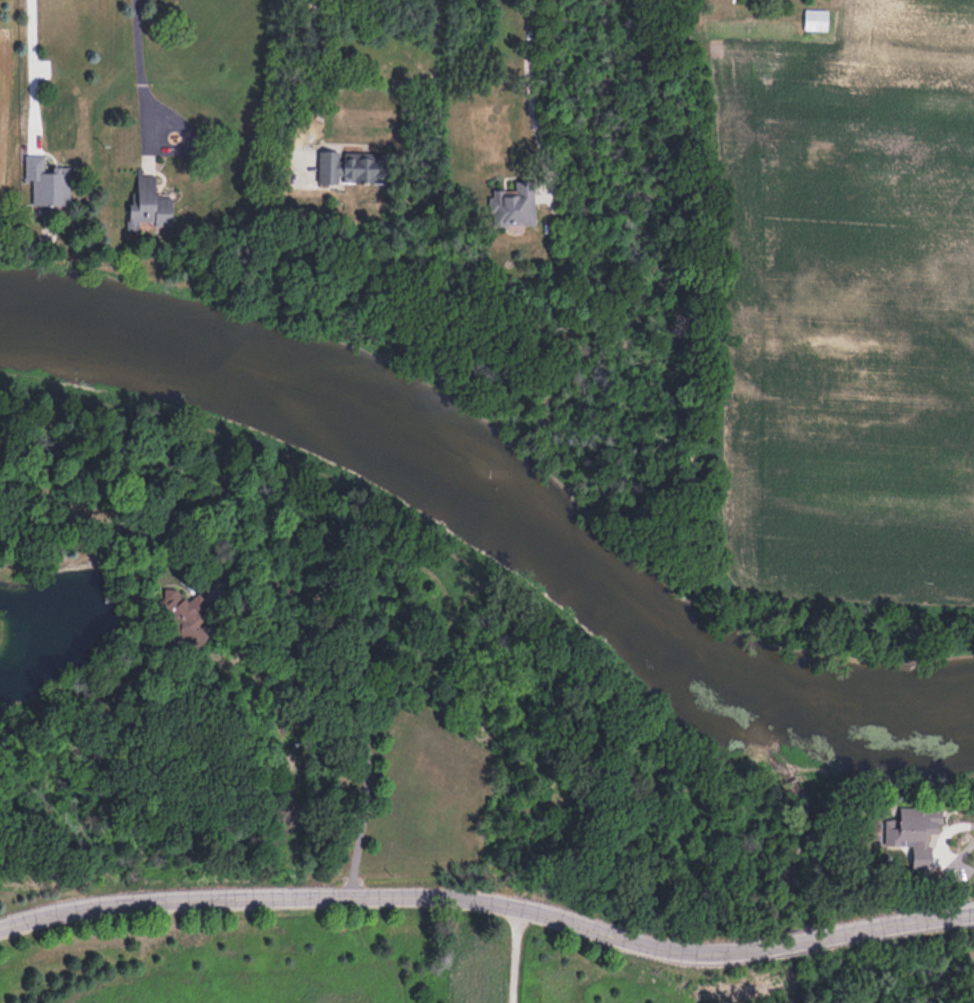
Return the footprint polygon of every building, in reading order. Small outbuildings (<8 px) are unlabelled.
[(803,30),(827,30),(827,8),(803,8),(803,30)] [(383,153),(316,153),(316,183),(384,183),(383,153)] [(69,166),(43,166),(43,155),(23,155),(23,180),(32,180),(32,205),(69,205),(69,166)] [(153,205),(154,174),(136,174),(135,204),(128,204),(128,223),(170,224),(170,202),(162,202),(162,205),(153,205)] [(532,180),(513,181),(513,189),(489,190),(490,225),(533,224),(532,180)] [(177,613),(177,590),(163,590),(163,613),(177,613)] [(883,843),(925,844),(926,808),(894,807),(893,818),(884,818),(883,843)]
